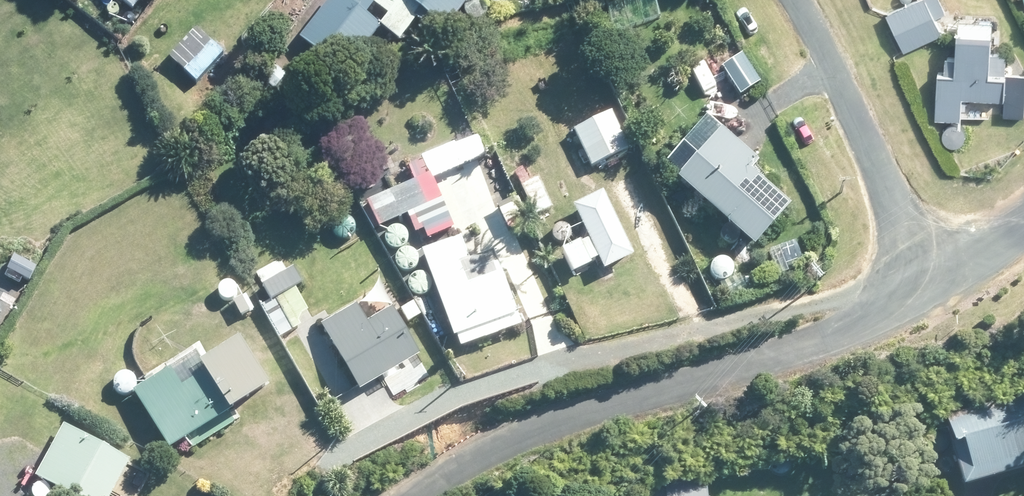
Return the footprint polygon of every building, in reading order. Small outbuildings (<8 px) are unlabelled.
[(92,2),(128,25),(144,0),(93,0),(92,2)] [(304,37),(344,73),(385,27),(365,10),(374,0),(337,0),(304,37)] [(378,3),(395,17),(387,25),(408,43),(431,15),(452,32),(479,0),(380,0),(378,3)] [(500,9),(508,0),(489,0),(500,9)] [(943,0),(917,0),(890,13),(910,56),(945,39),(937,21),(950,14),(943,0)] [(958,31),(956,73),(940,72),(938,120),(969,122),(970,101),(1002,102),(1001,120),(1023,121),(1023,72),(1013,72),(1014,55),(1001,54),(1002,34),(967,32),(958,31)] [(195,86),(224,56),(209,43),(181,72),(195,86)] [(633,148),(614,107),(573,126),(591,166),(633,148)] [(686,177),(682,182),(759,249),(796,205),(758,172),(763,165),(713,122),(675,167),(686,177)] [(385,231),(439,202),(425,175),(371,204),(385,231)] [(559,209),(540,177),(522,188),(541,219),(559,209)] [(576,205),(593,240),(566,253),(576,274),(603,260),(607,269),(636,255),(605,191),(576,205)] [(517,194),(495,210),(511,233),(533,217),(517,194)] [(477,262),(465,230),(422,247),(463,352),(527,327),(498,254),(477,262)] [(261,284),(271,300),(264,304),(284,337),(320,316),(305,290),(315,284),(301,260),(261,284)] [(370,324),(358,305),(325,325),(365,390),(422,355),(394,309),(370,324)] [(275,387),(246,340),(205,364),(234,412),(275,387)] [(185,385),(175,370),(139,394),(176,450),(223,418),(196,378),(185,385)] [(946,414),(966,486),(1023,470),(1023,393),(946,414)] [(65,423),(38,476),(77,495),(120,495),(138,460),(65,423)] [(647,495),(714,495),(713,487),(647,493),(647,495)]
